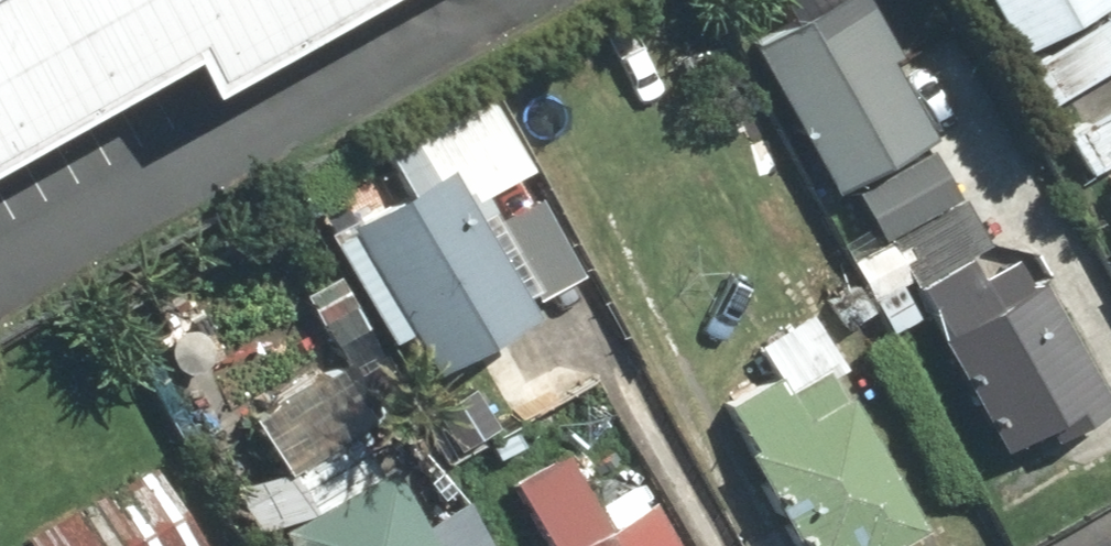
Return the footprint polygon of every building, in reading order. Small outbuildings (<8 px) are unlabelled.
[(150,63),(165,108),(341,0),(0,0),(0,145),(150,63)] [(859,0),(797,0),(725,43),(816,195),(913,138),(871,67),(892,55),(859,0)] [(1010,51),(1042,109),(1110,70),(1110,42),(1091,6),(1102,0),(968,0),(999,57),(1010,51)] [(529,196),(469,228),(457,206),(517,171),(471,93),(393,139),(413,173),(323,225),(413,379),(521,316),(514,305),(571,275),(529,196)] [(1045,135),(1067,182),(1110,161),(1110,103),(1045,135)] [(835,268),(882,334),(912,317),(988,456),(1086,403),(1005,256),(968,276),(953,249),(973,237),(915,155),(849,201),(875,239),(835,268)] [(1098,180),(1110,207),(1110,174),(1098,180)] [(357,328),(322,272),(286,295),(321,351),(357,328)] [(708,404),(736,450),(727,455),(781,545),(888,545),(911,533),(810,365),(774,386),(765,370),(708,404)] [(236,419),(268,475),(339,434),(306,378),(236,419)] [(457,495),(412,520),(377,458),(359,468),(344,441),(275,480),(290,507),(260,524),(272,545),(486,545),(457,495)] [(636,501),(595,524),(553,449),(497,480),(534,545),(662,545),(636,501)] [(17,545),(185,545),(150,475),(14,542),(17,545)]
